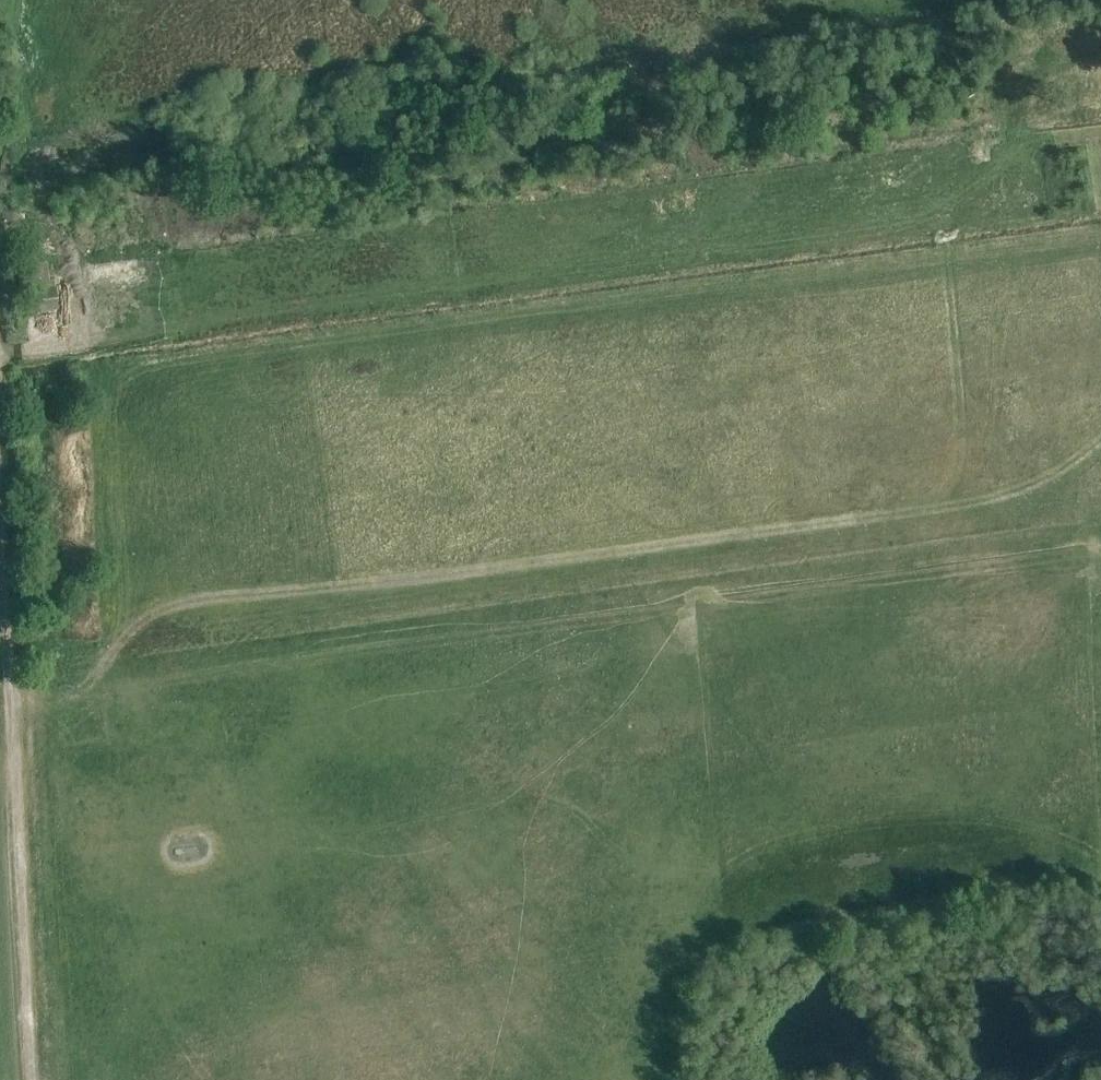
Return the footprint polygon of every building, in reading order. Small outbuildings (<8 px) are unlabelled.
[(157,790),(173,791),(174,779),(157,778),(157,790)]
